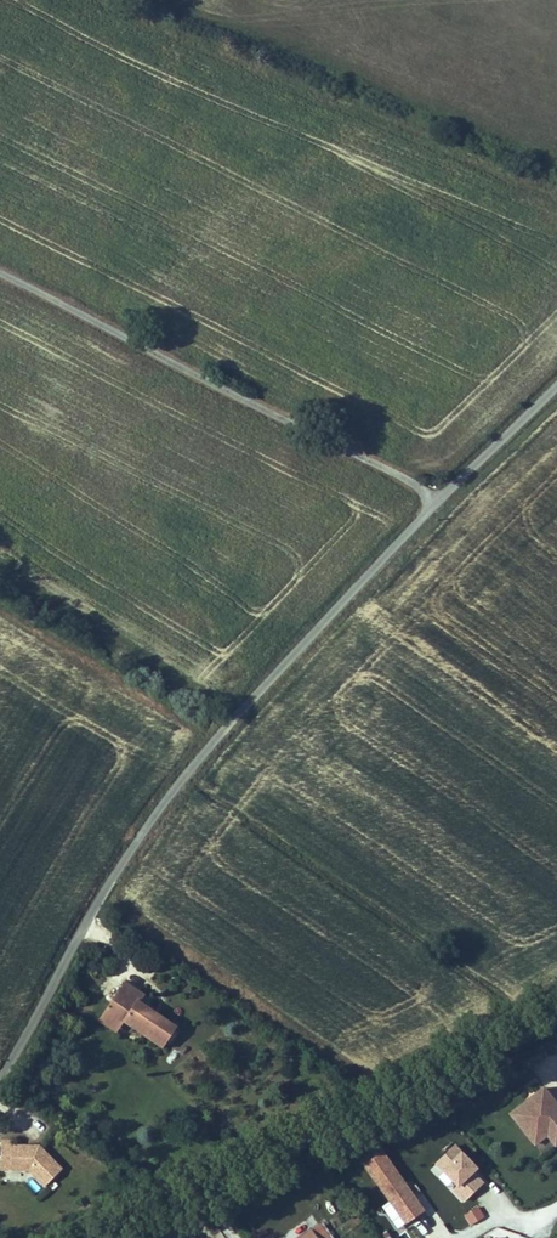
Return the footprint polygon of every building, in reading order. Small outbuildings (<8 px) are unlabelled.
[(125,983),(110,1005),(127,1016),(122,1023),(162,1050),(177,1029),(139,1003),(144,996),(125,983)] [(127,1016),(110,1005),(98,1022),(115,1033),(122,1023),(127,1016)] [(543,1086),(508,1114),(534,1147),(546,1138),(554,1148),(556,1146),(556,1104),(543,1086)] [(0,1141),(0,1153),(0,1160),(10,1161),(9,1170),(28,1170),(45,1186),(61,1169),(38,1146),(31,1146),(31,1149),(26,1149),(26,1146),(11,1145),(11,1141),(0,1141)] [(481,1171),(456,1146),(435,1166),(457,1188),(452,1192),(464,1204),(485,1184),(477,1175),(481,1171)] [(427,1213),(384,1152),(364,1166),(407,1227),(427,1213)] [(9,1170),(10,1161),(0,1160),(0,1169),(9,1170)] [(485,1218),(479,1208),(465,1216),(471,1227),(485,1218)] [(323,1224),(301,1237),(332,1237),(323,1224)]
